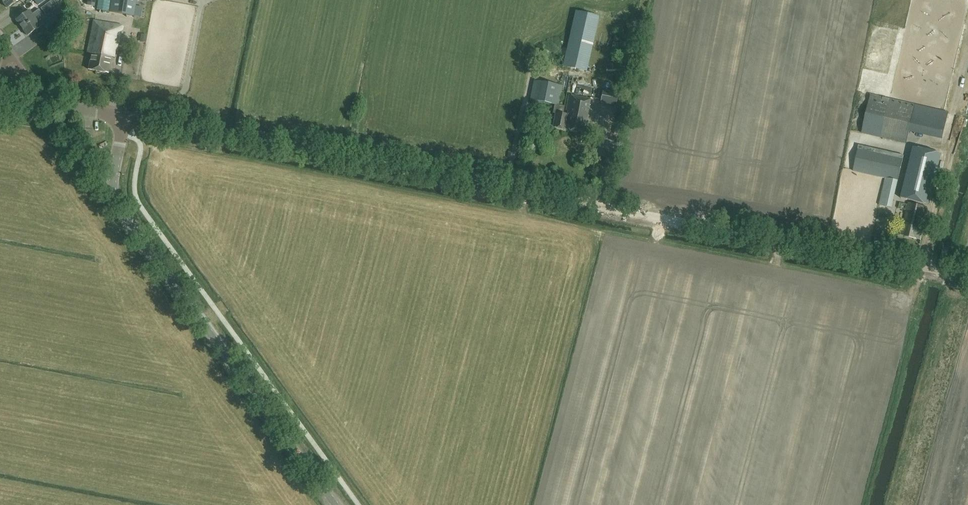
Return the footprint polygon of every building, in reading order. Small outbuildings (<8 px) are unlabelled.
[(30,5),(34,10),(40,6),(36,0),(30,5)] [(53,5),(57,2),(56,0),(52,0),(50,1),(41,8),(43,12),(53,5)] [(137,0),(112,0),(110,10),(134,15),(137,0)] [(53,5),(43,12),(46,16),(56,9),(53,5)] [(22,27),(41,13),(39,9),(32,14),(29,10),(16,20),(22,27)] [(41,13),(22,27),(28,35),(40,26),(37,22),(44,17),(41,13)] [(571,68),(587,72),(590,72),(591,64),(589,63),(599,18),(583,15),(571,68)] [(43,24),(50,33),(61,25),(55,16),(43,24)] [(108,73),(112,50),(117,51),(121,27),(93,21),(88,52),(92,53),(89,69),(108,73)] [(531,99),(558,105),(562,85),(534,80),(531,99)] [(615,104),(616,93),(603,93),(603,103),(615,104)] [(553,125),(568,128),(583,131),(585,118),(589,98),(569,95),(566,109),(568,110),(567,114),(555,112),(553,125)] [(869,95),(861,133),(906,143),(909,130),(942,138),(948,113),(869,95)] [(860,145),(854,171),(886,178),(898,180),(903,155),(860,145)] [(942,154),(913,147),(901,198),(929,205),(942,154)] [(893,201),(881,199),(880,204),(892,207),(893,201)] [(903,224),(901,233),(905,234),(905,235),(915,238),(916,236),(921,238),(923,229),(920,229),(926,205),(911,201),(906,225),(903,224)]
